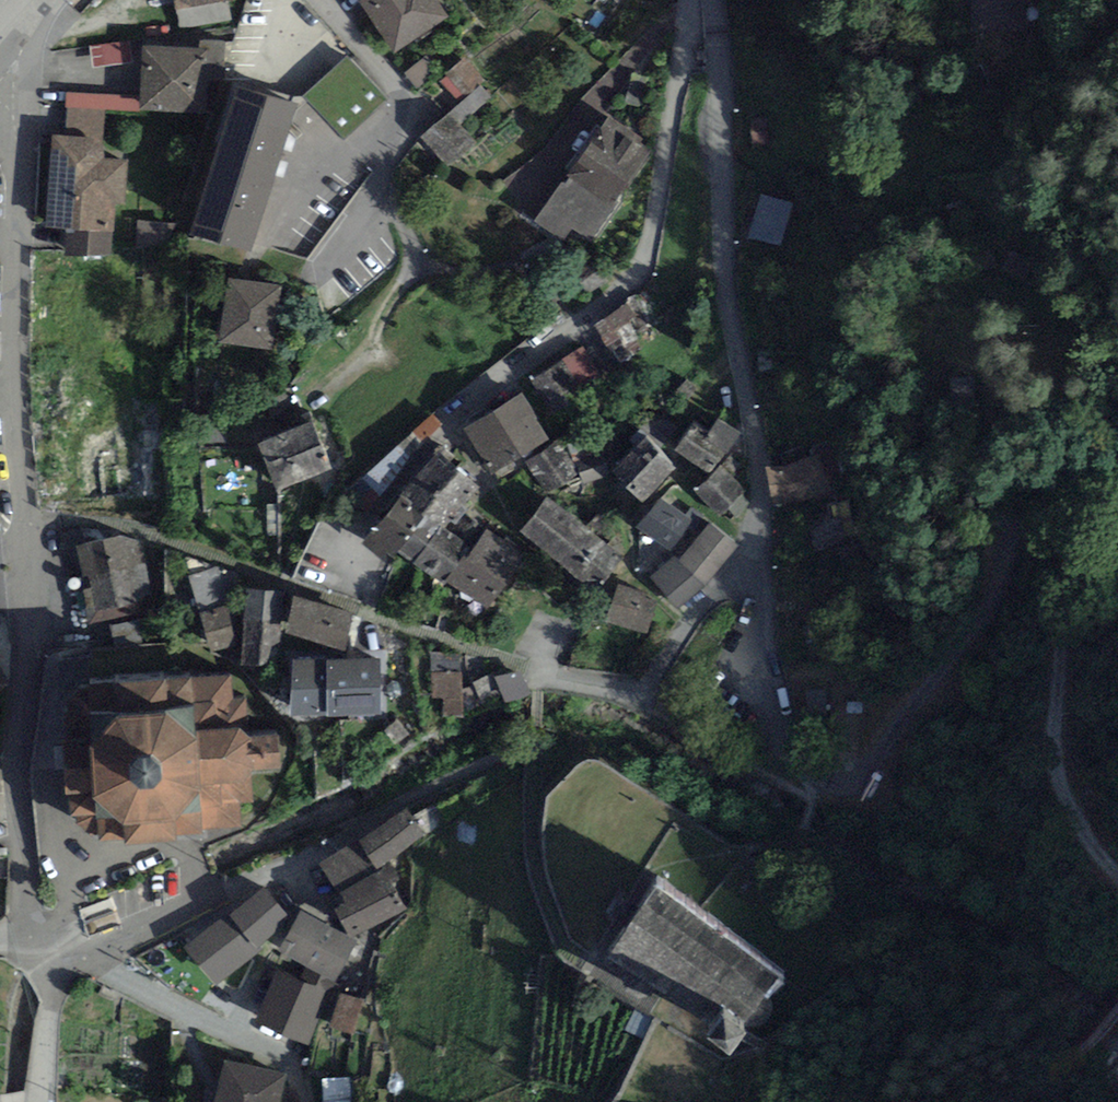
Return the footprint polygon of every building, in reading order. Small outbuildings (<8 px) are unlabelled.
[(180,30),(230,22),(227,2),(234,1),(234,0),(175,0),(180,30)] [(395,52),(447,17),(436,0),(359,0),(395,52)] [(975,29),(1027,27),(1026,4),(1036,4),(1036,0),(973,0),(975,29)] [(646,37),(581,98),(606,117),(659,47),(646,37)] [(94,67),(134,62),(131,40),(91,46),(94,67)] [(199,41),(199,50),(207,50),(207,65),(225,66),(225,42),(199,41)] [(199,50),(141,47),(138,97),(138,110),(204,113),(207,65),(207,50),(199,50)] [(403,73),(418,90),(438,72),(423,55),(403,73)] [(345,140),(388,101),(347,56),(304,95),(345,140)] [(445,74),(448,78),(442,83),(456,99),(462,94),(464,97),(484,80),(465,57),(445,74)] [(250,252),(297,104),(237,85),(190,234),(250,252)] [(450,111),(460,123),(491,98),(481,86),(450,111)] [(138,110),(138,97),(67,93),(66,106),(105,109),(138,110)] [(103,139),(105,109),(66,106),(63,135),(103,139)] [(460,123),(450,111),(421,136),(449,168),(478,143),(460,123)] [(654,150),(606,117),(536,219),(583,251),(654,150)] [(63,135),(51,135),(44,228),(67,230),(114,233),(116,205),(124,206),(128,159),(104,157),(106,139),(103,139),(63,135)] [(795,201),(760,191),(747,237),(782,247),(795,201)] [(113,255),(114,233),(67,230),(64,256),(113,255)] [(273,349),(282,285),(229,278),(219,341),(273,349)] [(626,303),(594,324),(621,364),(653,343),(626,303)] [(588,344),(564,360),(583,391),(608,375),(588,344)] [(564,360),(528,381),(550,416),(585,394),(583,391),(564,360)] [(523,395),(464,429),(491,475),(550,441),(523,395)] [(162,451),(165,402),(134,400),(131,449),(162,451)] [(740,433),(720,419),(709,435),(693,424),(675,449),(711,474),(740,433)] [(311,421),(256,442),(277,490),(331,468),(311,421)] [(648,436),(613,472),(644,503),(675,469),(648,436)] [(559,442),(525,463),(544,495),(578,474),(559,442)] [(602,445),(572,454),(582,484),(611,474),(602,445)] [(816,450),(763,465),(774,506),(827,491),(816,450)] [(478,488),(435,453),(418,474),(461,510),(464,506),(478,488)] [(125,502),(161,499),(158,459),(122,461),(125,502)] [(720,517),(728,509),(737,518),(751,504),(742,495),(745,492),(721,466),(695,491),(720,517)] [(468,512),(464,506),(461,510),(418,474),(401,496),(442,522),(452,530),(468,512)] [(427,543),(442,522),(401,496),(386,516),(427,543)] [(623,557),(547,496),(520,530),(595,591),(623,557)] [(693,522),(659,498),(638,528),(673,551),(693,522)] [(840,515),(809,523),(816,549),(846,541),(840,515)] [(413,563),(427,543),(386,516),(361,544),(389,562),(397,550),(413,563)] [(463,553),(471,543),(452,530),(442,522),(427,543),(413,563),(442,584),(445,579),(463,553)] [(672,555),(650,581),(684,609),(739,546),(712,523),(679,561),(672,555)] [(487,529),(467,556),(506,582),(509,585),(529,555),(487,529)] [(145,566),(138,533),(76,547),(83,580),(145,566)] [(488,608),(506,582),(467,556),(463,553),(445,579),(488,608)] [(155,609),(145,566),(83,580),(80,581),(90,624),(155,609)] [(230,602),(218,566),(188,576),(199,612),(225,604),(230,602)] [(616,585),(606,622),(648,634),(657,601),(646,598),(648,594),(616,585)] [(276,666),(281,591),(246,589),(241,663),(276,666)] [(351,614),(294,597),(285,633),(345,651),(351,614)] [(225,604),(199,612),(212,654),(238,646),(225,604)] [(459,652),(430,654),(432,699),(443,698),(444,717),(462,716),(462,702),(461,690),(459,652)] [(327,717),(382,715),(380,658),(327,660),(327,658),(290,660),(293,716),(327,715),(327,717)] [(10,686),(0,670),(0,692),(10,686)] [(521,671),(495,677),(507,703),(532,695),(521,671)] [(500,696),(490,674),(472,683),(473,686),(461,690),(462,702),(468,712),(500,696)] [(232,675),(91,684),(91,714),(79,716),(67,733),(68,769),(62,769),(66,795),(72,795),(74,817),(90,831),(101,833),(100,840),(126,839),(126,847),(175,841),(175,834),(202,832),(202,827),(240,825),(238,805),(253,803),(252,774),(278,773),(277,735),(248,738),(245,699),(232,700),(232,675)] [(825,691),(808,691),(808,712),(825,712),(825,691)] [(862,703),(848,703),(848,712),(862,712),(862,703)] [(407,808),(359,842),(378,867),(425,833),(407,808)] [(378,867),(359,842),(320,862),(339,893),(342,892),(380,871),(378,867)] [(342,892),(347,902),(335,908),(350,935),(406,908),(392,880),(399,876),(392,864),(380,871),(342,892)] [(227,913),(184,947),(216,986),(258,951),(255,947),(291,918),(265,887),(229,915),(227,913)] [(779,978),(657,889),(605,961),(715,1027),(707,1040),(730,1056),(747,1028),(753,1030),(761,1028),(768,1024),(772,1013),(772,1004),(765,995),(779,978)] [(358,941),(301,911),(279,952),(336,982),(358,941)] [(329,992),(277,970),(256,1020),(307,1046),(329,992)] [(352,1035),(363,1000),(339,993),(328,1028),(352,1035)] [(215,1101),(279,1101),(285,1076),(225,1061),(215,1101)] [(353,1078),(329,1078),(328,1101),(353,1101),(353,1078)]
